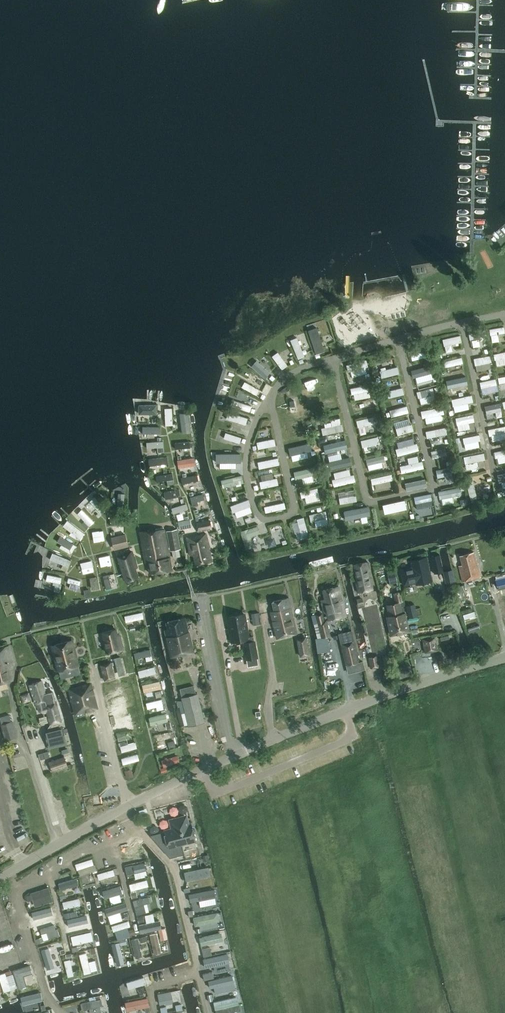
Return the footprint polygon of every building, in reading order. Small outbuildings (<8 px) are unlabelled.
[(486,336),(501,334),(500,327),(485,329),(486,336)] [(312,329),(304,332),(313,356),(321,353),(312,329)] [(457,336),(439,339),(440,346),(458,343),(457,336)] [(302,357),(295,338),(287,341),(295,360),(302,357)] [(504,358),(504,351),(489,355),(491,361),(504,358)] [(279,371),(285,366),(275,353),(269,357),(279,371)] [(439,361),(440,367),(459,364),(458,358),(439,361)] [(262,379),(266,374),(253,362),(249,367),(262,379)] [(394,366),(376,371),(378,379),(396,374),(394,366)] [(420,383),(418,374),(429,372),(428,366),(409,370),(411,384),(420,383)] [(495,384),(504,382),(504,376),(494,378),(495,384)] [(462,377),(446,381),(447,387),(463,384),(462,377)] [(475,383),(476,388),(492,385),(491,379),(475,383)] [(239,388),(255,396),(257,390),(242,382),(239,388)] [(348,397),(365,396),(365,387),(348,388),(348,397)] [(383,398),(400,395),(399,389),(382,391),(383,398)] [(414,397),(434,395),(433,389),(413,391),(414,397)] [(464,408),(470,407),(468,396),(448,399),(450,407),(463,404),(464,408)] [(246,412),(248,406),(233,402),(231,408),(246,412)] [(404,407),(387,410),(388,417),(405,414),(404,407)] [(419,419),(441,414),(439,407),(417,412),(419,419)] [(224,420),(243,426),(246,419),(226,413),(224,420)] [(470,415),(451,416),(451,424),(464,423),(464,428),(471,428),(470,415)] [(371,417),(353,421),(355,428),(361,427),(362,431),(374,429),(371,417)] [(338,424),(318,429),(319,436),(340,430),(338,424)] [(393,435),(410,433),(408,425),(392,428),(393,435)] [(140,428),(140,436),(159,435),(158,427),(140,428)] [(495,435),(502,433),(501,427),(486,429),(489,444),(497,443),(495,435)] [(283,439),(304,435),(302,428),(282,432),(283,439)] [(442,428),(422,431),(423,438),(443,435),(442,428)] [(221,439),(237,444),(239,438),(223,433),(221,439)] [(473,434),(457,438),(458,444),(475,440),(473,434)] [(360,450),(376,447),(374,437),(358,441),(360,450)] [(272,440),(254,442),(255,449),(273,447),(272,440)] [(337,442),(321,446),(323,454),(344,449),(343,445),(338,446),(337,442)] [(394,456),(416,451),(414,443),(392,449),(394,456)] [(306,448),(287,452),(288,457),(307,452),(306,448)] [(443,448),(426,453),(428,459),(445,454),(443,448)] [(494,465),(501,464),(500,458),(504,457),(504,450),(491,452),(494,465)] [(459,457),(460,464),(482,460),(481,454),(459,457)] [(223,455),(223,464),(235,464),(235,455),(223,455)] [(383,456),(363,457),(363,465),(383,463),(383,456)] [(147,467),(165,467),(165,458),(147,458),(147,467)] [(328,469),(347,465),(346,458),(327,463),(328,469)] [(256,468),(276,466),(276,459),(255,461),(256,468)] [(396,467),(398,474),(420,469),(419,461),(396,467)] [(311,467),(290,473),(293,482),(313,476),(311,467)] [(432,470),(432,478),(448,477),(448,469),(432,470)] [(160,487),(172,485),(170,474),(153,477),(155,484),(159,483),(160,487)] [(327,488),(352,482),(351,475),(325,482),(327,488)] [(369,485),(389,481),(388,475),(367,479),(369,485)] [(179,478),(179,485),(196,482),(195,476),(179,478)] [(241,477),(225,478),(226,486),(241,485),(241,477)] [(258,489),(275,485),(274,478),(256,482),(258,489)] [(470,482),(463,484),(467,498),(473,497),(470,482)] [(301,492),(297,492),(298,498),(316,495),(315,488),(307,490),(306,486),(300,487),(301,492)] [(457,489),(434,491),(435,498),(457,497),(457,489)] [(189,504),(202,500),(201,494),(187,498),(189,504)] [(411,505),(428,501),(426,494),(410,498),(411,505)] [(98,516),(104,511),(92,498),(87,503),(98,516)] [(458,506),(465,504),(463,498),(456,500),(458,506)] [(229,513),(248,507),(246,500),(227,507),(229,513)] [(382,503),(383,510),(399,508),(398,501),(382,503)] [(261,507),(262,513),(283,509),(282,503),(261,507)] [(183,504),(168,509),(170,514),(184,510),(183,504)] [(364,506),(348,510),(351,522),(359,520),(358,515),(366,513),(364,506)] [(74,515),(87,527),(92,522),(79,510),(74,515)] [(333,520),(343,518),(341,510),(331,512),(333,520)] [(307,521),(323,518),(322,512),(306,515),(307,521)] [(293,533),(295,540),(306,537),(300,518),(293,520),(297,533),(293,533)] [(178,521),(179,529),(190,526),(189,519),(178,521)] [(210,520),(197,523),(198,531),(212,528),(210,520)] [(65,521),(60,527),(68,533),(66,535),(76,542),(82,534),(65,521)] [(247,544),(249,550),(282,542),(279,532),(270,534),(271,539),(258,542),(254,527),(238,532),(241,545),(247,544)] [(172,569),(165,528),(140,532),(145,560),(148,560),(150,573),(172,569)] [(167,530),(171,551),(182,549),(180,537),(179,537),(178,528),(167,530)] [(101,532),(91,533),(93,543),(102,541),(101,532)] [(114,549),(128,546),(125,533),(111,537),(114,549)] [(196,565),(212,561),(209,549),(210,549),(206,533),(187,538),(190,555),(194,555),(196,565)] [(58,539),(55,550),(70,554),(73,543),(58,539)] [(482,579),(474,547),(461,550),(466,569),(455,573),(457,577),(454,578),(458,595),(465,593),(460,576),(468,574),(470,582),(482,579)] [(118,556),(126,581),(138,577),(134,565),(136,564),(132,551),(118,556)] [(50,553),(47,560),(66,568),(68,561),(50,553)] [(434,553),(427,554),(429,565),(436,564),(434,553)] [(107,556),(96,558),(98,568),(109,566),(107,556)] [(405,586),(432,581),(427,557),(411,561),(413,570),(402,571),(405,586)] [(368,562),(354,565),(357,579),(356,579),(358,592),(373,589),(369,570),(370,569),(368,562)] [(387,571),(390,584),(397,582),(394,569),(387,571)] [(51,592),(56,593),(60,578),(44,575),(43,583),(53,585),(51,592)] [(111,575),(100,577),(102,588),(107,588),(106,580),(112,579),(111,575)] [(496,580),(498,589),(504,588),(504,577),(496,580)] [(86,595),(96,595),(95,579),(85,580),(86,595)] [(346,615),(339,586),(323,590),(325,599),(322,600),(325,612),(330,611),(331,618),(346,615)] [(404,607),(402,596),(400,590),(392,592),(394,603),(387,604),(391,621),(389,622),(391,635),(407,631),(403,613),(406,612),(405,607),(404,607)] [(271,611),(273,621),(293,616),(289,599),(272,603),(274,610),(271,611)] [(464,601),(454,604),(456,613),(466,611),(464,601)] [(415,604),(406,606),(409,618),(418,616),(415,604)] [(122,616),(123,623),(141,619),(140,613),(122,616)] [(245,614),(227,617),(231,642),(243,640),(247,660),(257,658),(253,636),(249,637),(245,614)] [(298,633),(293,616),(273,621),(277,638),(298,633)] [(193,652),(185,618),(168,622),(169,629),(166,630),(172,657),(193,652)] [(318,621),(322,638),(330,636),(326,619),(318,621)] [(102,632),(107,652),(123,648),(120,636),(118,637),(116,629),(102,632)] [(348,665),(360,661),(354,640),(352,629),(338,633),(341,644),(342,643),(348,665)] [(129,634),(130,640),(145,636),(144,630),(129,634)] [(439,650),(436,636),(422,639),(425,653),(439,650)] [(301,657),(310,655),(306,637),(297,638),(301,657)] [(57,661),(59,670),(78,665),(72,640),(54,645),(59,660),(57,661)] [(13,679),(10,668),(15,667),(9,646),(0,648),(0,682),(13,679)] [(152,659),(150,650),(134,654),(135,662),(152,659)] [(370,668),(380,667),(378,655),(369,657),(370,668)] [(121,656),(114,658),(119,675),(125,674),(121,656)] [(101,664),(105,680),(115,678),(111,662),(101,664)] [(136,671),(138,678),(154,675),(152,668),(136,671)] [(61,721),(56,701),(53,691),(45,693),(45,691),(45,690),(42,680),(30,684),(36,703),(41,702),(43,710),(47,709),(51,724),(61,721)] [(103,692),(123,687),(121,680),(101,685),(103,692)] [(139,686),(141,693),(159,689),(157,681),(139,686)] [(354,689),(363,685),(361,681),(352,684),(354,689)] [(69,689),(76,714),(97,708),(91,683),(69,689)] [(197,693),(195,694),(193,685),(180,688),(182,697),(189,726),(204,722),(197,693)] [(159,699),(143,704),(145,710),(160,706),(159,699)] [(165,715),(147,717),(148,725),(165,723),(165,715)] [(111,719),(113,729),(123,727),(122,724),(129,723),(128,716),(111,719)] [(2,724),(7,739),(16,736),(12,721),(2,724)] [(64,732),(47,736),(50,748),(67,744),(64,732)] [(118,741),(126,739),(124,732),(116,734),(118,741)] [(167,734),(151,738),(154,749),(165,746),(164,741),(169,740),(167,734)] [(118,753),(134,749),(133,743),(123,745),(122,742),(115,744),(118,753)] [(157,759),(159,767),(177,761),(174,753),(157,759)] [(135,755),(119,759),(120,765),(137,762),(135,755)] [(49,762),(53,771),(68,766),(65,756),(49,762)] [(164,829),(169,846),(195,839),(191,822),(189,823),(187,817),(170,822),(172,827),(164,829)] [(122,864),(140,859),(138,851),(120,856),(122,864)] [(180,868),(198,864),(196,855),(177,859),(180,868)] [(74,870),(90,865),(89,860),(73,865),(74,870)] [(124,876),(142,873),(141,862),(122,865),(124,876)] [(111,870),(95,874),(97,880),(112,876),(111,870)] [(186,887),(205,884),(204,878),(185,881),(186,887)] [(57,884),(59,891),(76,887),(74,879),(57,884)] [(128,892),(146,887),(144,880),(126,885),(128,892)] [(101,898),(118,893),(116,887),(99,892),(101,898)] [(24,894),(28,908),(50,902),(46,888),(24,894)] [(189,901),(190,907),(210,903),(209,897),(189,901)] [(77,900),(58,902),(59,909),(78,906),(77,900)] [(47,908),(30,913),(32,919),(49,914),(47,908)] [(64,921),(67,932),(85,928),(82,917),(64,921)] [(197,932),(211,930),(210,924),(202,925),(201,917),(191,918),(192,927),(196,926),(197,932)] [(143,919),(136,920),(138,932),(154,928),(153,922),(144,924),(143,919)] [(108,926),(110,932),(128,928),(126,922),(108,926)] [(53,927),(38,929),(40,940),(54,938),(53,927)] [(156,933),(147,936),(153,957),(168,953),(161,929),(156,931),(156,933)] [(70,944),(90,939),(89,933),(68,938),(70,944)] [(129,942),(134,952),(140,948),(135,939),(129,942)] [(203,951),(218,947),(217,941),(201,945),(203,951)] [(38,948),(39,954),(54,950),(53,945),(38,948)] [(98,972),(94,957),(86,959),(85,953),(75,955),(80,976),(98,972)] [(68,959),(60,962),(65,979),(73,977),(68,959)] [(217,975),(224,973),(221,966),(215,968),(217,975)] [(24,999),(30,998),(29,986),(22,987),(24,999)] [(162,992),(155,993),(157,1005),(170,1002),(169,996),(163,997),(162,992)] [(101,999),(79,1004),(81,1012),(99,1012),(104,1012),(101,999)] [(32,1000),(26,1001),(27,1009),(34,1008),(32,1000)]
